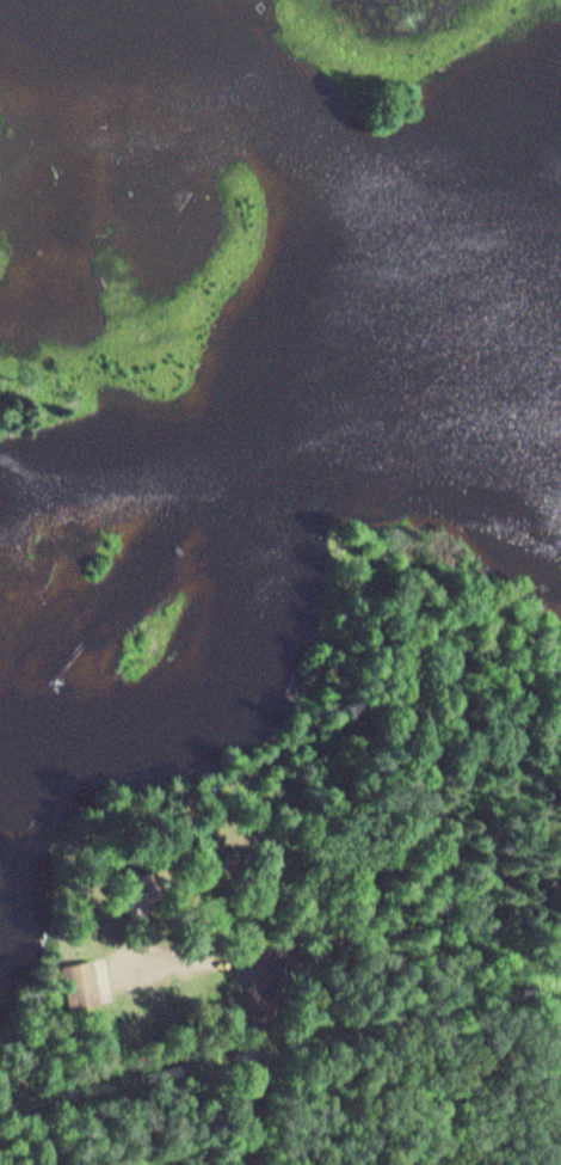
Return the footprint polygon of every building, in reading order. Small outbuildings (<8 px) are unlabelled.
[(91,951),(57,962),(75,1017),(109,1006),(91,951)]
